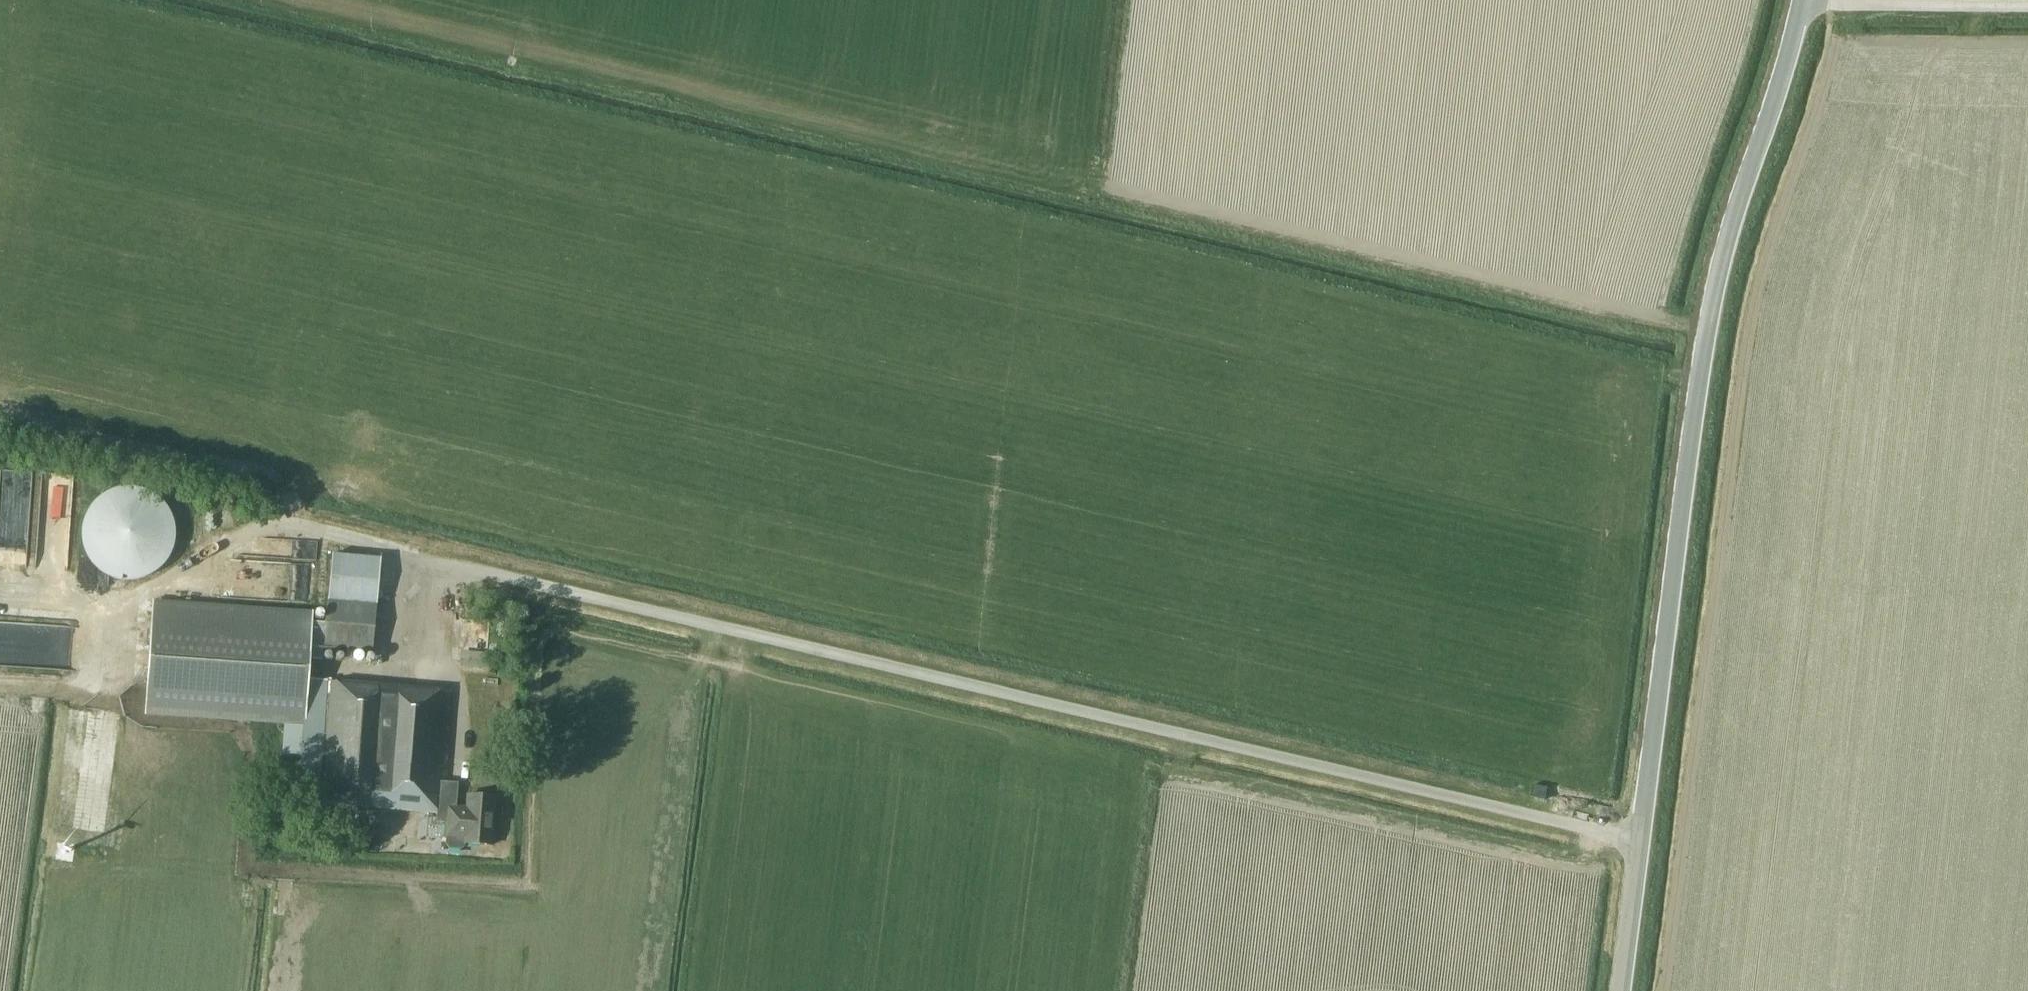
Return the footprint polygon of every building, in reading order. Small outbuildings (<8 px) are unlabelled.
[(169,573),(164,491),(88,496),(93,578),(169,573)] [(325,647),(372,651),(380,560),(333,556),(325,647)] [(299,784),(324,786),(323,805),(436,812),(436,823),(446,824),(445,838),(447,838),(446,846),(449,849),(461,850),(465,847),(465,844),(491,846),(495,798),(467,796),(466,809),(456,808),(458,784),(444,782),(450,694),(307,685),(312,618),(151,607),(144,710),(302,721),(299,784)] [(1547,787),(1534,784),(1531,796),(1545,799),(1547,787)]
